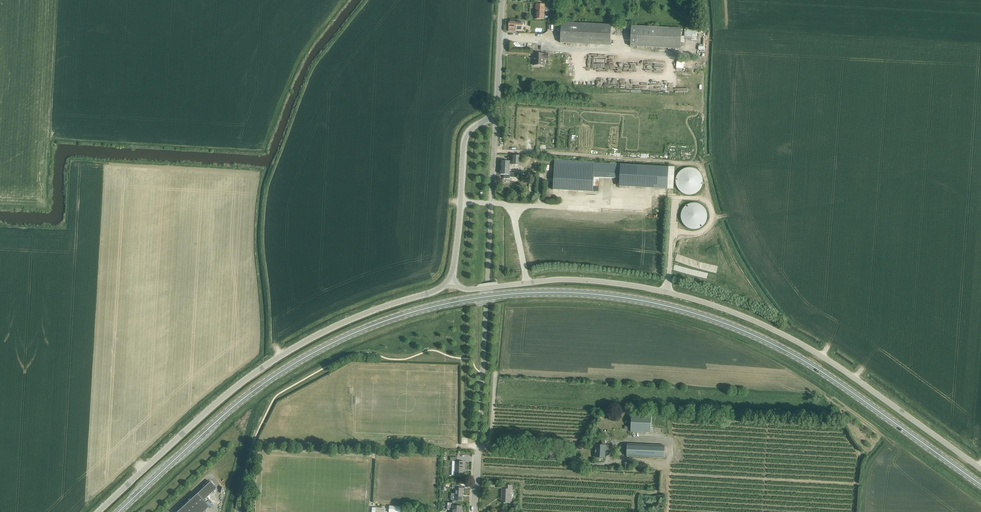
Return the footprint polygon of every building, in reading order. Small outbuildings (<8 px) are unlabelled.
[(536,4),(536,12),(535,19),(544,20),(544,18),(549,18),(549,15),(545,14),(545,12),(544,12),(545,4),(536,4)] [(520,27),(520,26),(523,26),(524,22),(509,22),(508,32),(516,32),(516,30),(521,31),(521,27),(520,27)] [(560,43),(611,45),(612,25),(561,23),(560,43)] [(685,42),(681,42),(681,29),(631,26),(630,46),(681,49),(681,45),(684,46),(685,42)] [(687,26),(686,34),(693,35),(693,38),(697,38),(698,27),(687,26)] [(534,54),(534,66),(542,66),(543,58),(549,58),(549,54),(544,54),(534,54)] [(512,165),(520,165),(521,156),(513,155),(512,165)] [(554,179),(553,190),(593,192),(594,178),(620,179),(619,186),(654,188),(668,189),(669,168),(669,167),(621,164),(595,163),(595,162),(555,160),(554,168),(554,173),(554,179)] [(502,161),(501,168),(501,175),(504,175),(504,179),(510,179),(510,177),(516,178),(516,173),(509,173),(510,161),(502,161)] [(703,184),(703,181),(703,178),(702,176),(701,174),(699,172),(698,170),(695,169),(693,168),(690,167),(687,168),(684,168),(682,170),(680,171),(678,173),(677,176),(676,178),(676,181),(676,184),(677,186),(678,189),(680,191),(682,192),(684,194),(687,194),(689,195),(692,194),(694,194),(697,193),(699,191),(700,189),(702,186),(703,184)] [(707,218),(707,216),(707,213),(706,211),(705,209),(704,207),(702,205),(700,204),(697,203),(695,203),(692,203),(690,204),(688,204),(685,206),(684,208),(682,210),(681,213),(681,216),(681,218),(682,221),(683,223),(685,225),(687,226),(689,228),(692,229),(694,229),(697,229),(699,228),(702,226),(704,225),(705,223),(707,221),(707,218)] [(631,432),(651,433),(652,415),(632,414),(631,432)] [(596,457),(605,457),(606,441),(602,441),(602,445),(596,445),(596,457)] [(627,456),(664,458),(665,445),(627,444),(627,456)] [(455,476),(464,477),(464,462),(458,462),(458,458),(451,457),(451,461),(456,462),(455,476)] [(210,482),(177,511),(204,511),(209,507),(203,501),(217,488),(210,482)] [(455,500),(463,500),(463,488),(462,488),(462,485),(452,485),(452,488),(455,488),(455,500)] [(512,490),(512,486),(505,485),(505,489),(502,489),(501,503),(510,503),(511,490),(512,490)] [(454,506),(454,503),(447,503),(447,509),(453,510),(452,511),(462,511),(462,506),(454,506)]
